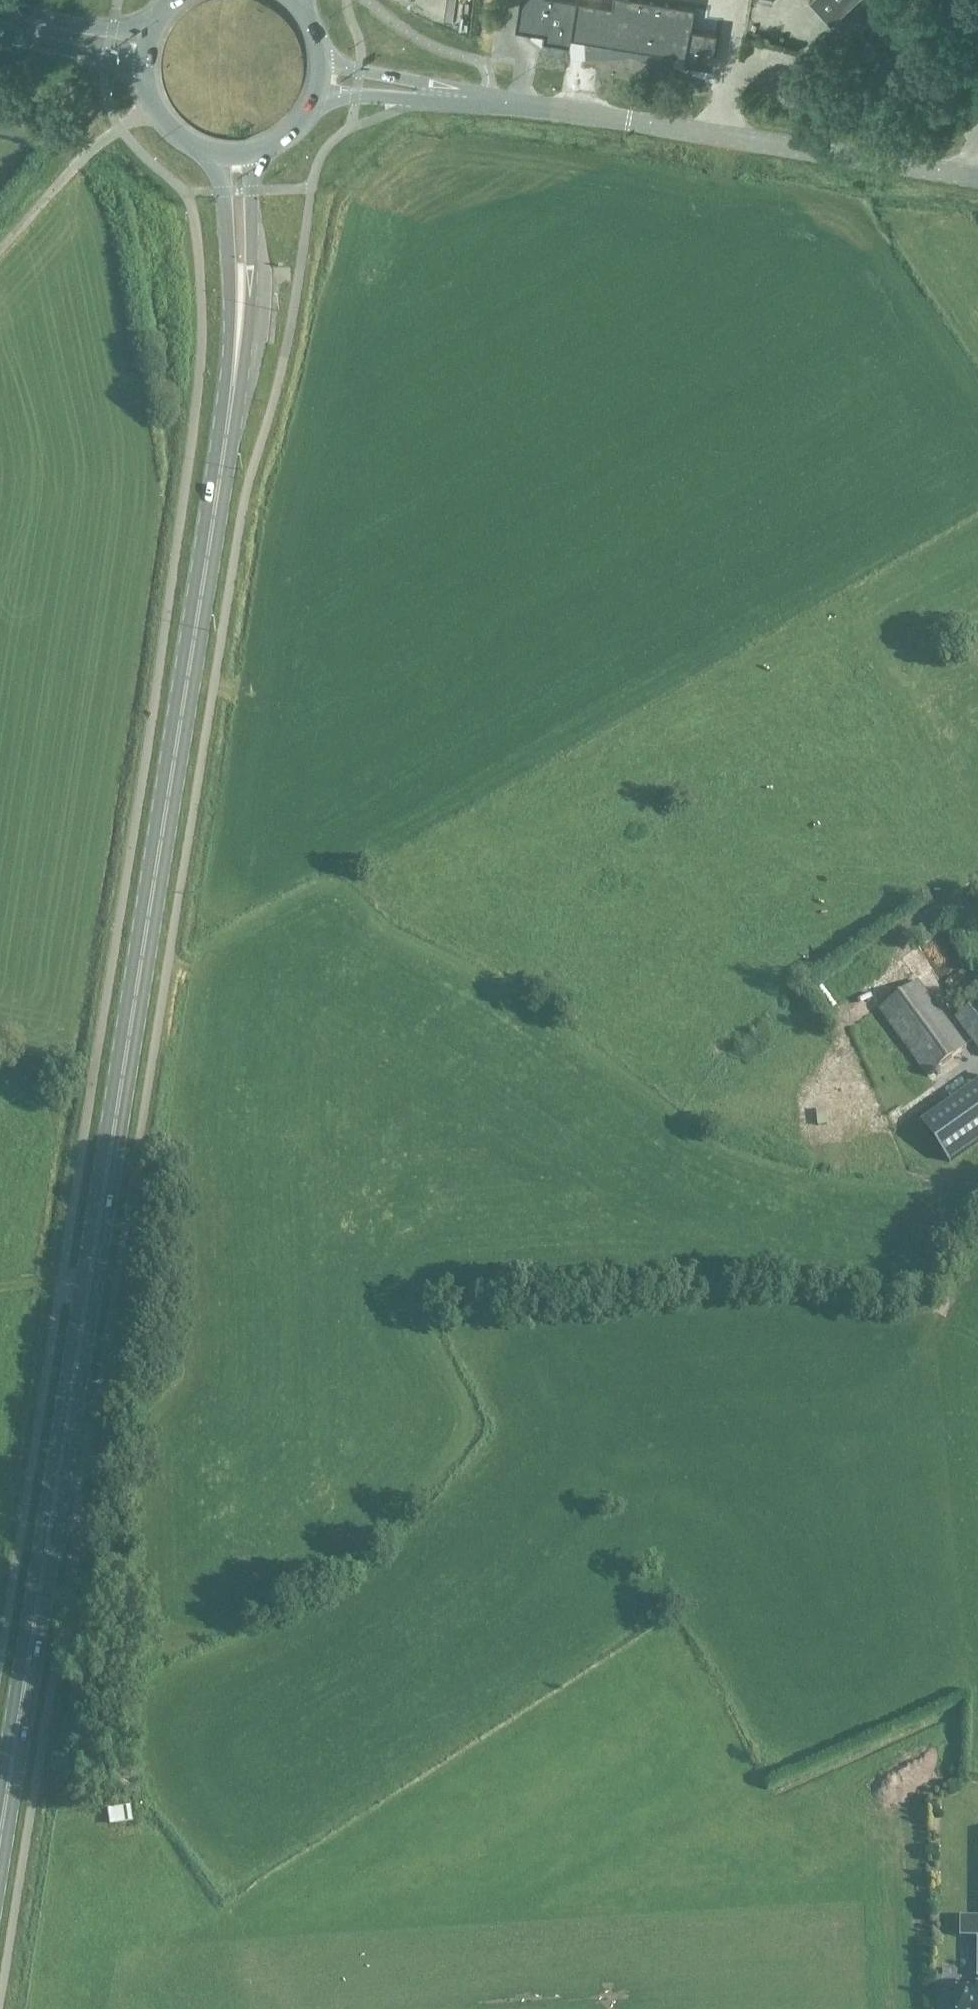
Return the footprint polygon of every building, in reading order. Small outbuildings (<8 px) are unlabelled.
[(522,30),(521,29),(520,31),(546,35),(545,41),(570,45),(571,38),(577,2),(577,1),(572,0),(526,0),(522,30)] [(577,2),(571,38),(607,44),(686,57),(684,64),(711,68),(717,34),(691,29),(694,9),(640,0),(614,0),(613,8),(577,2)] [(767,23),(770,0),(751,0),(749,20),(767,23)] [(831,24),(857,0),(810,0),(810,1),(831,24)] [(919,983),(880,1011),(928,1077),(967,1048),(919,983)] [(956,1019),(977,1049),(977,1002),(956,1019)] [(950,1163),(977,1143),(977,1083),(922,1123),(950,1163)] [(122,1803),(107,1804),(108,1819),(123,1818),(122,1803)] [(958,1985),(958,2008),(977,2008),(977,1985),(958,1985)]
